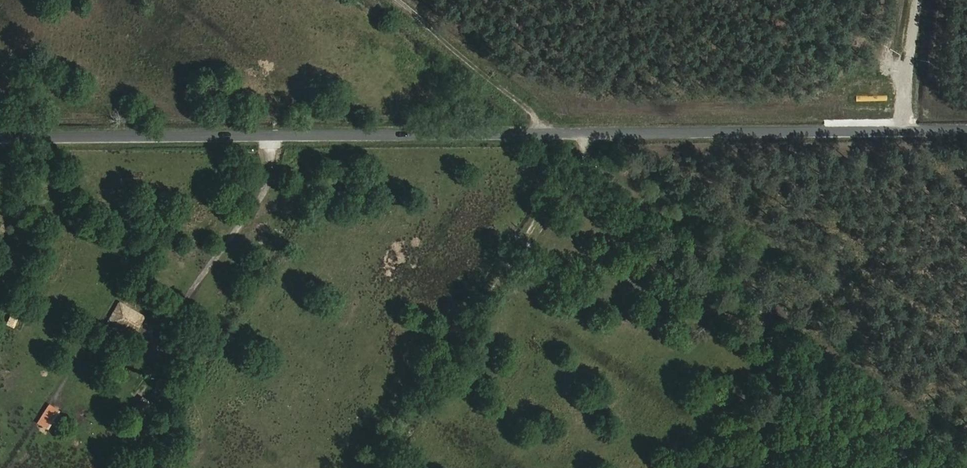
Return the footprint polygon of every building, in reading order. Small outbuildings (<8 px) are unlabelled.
[(130,340),(144,317),(119,301),(104,324),(130,340)] [(141,396),(133,406),(144,415),(152,405),(141,396)]
